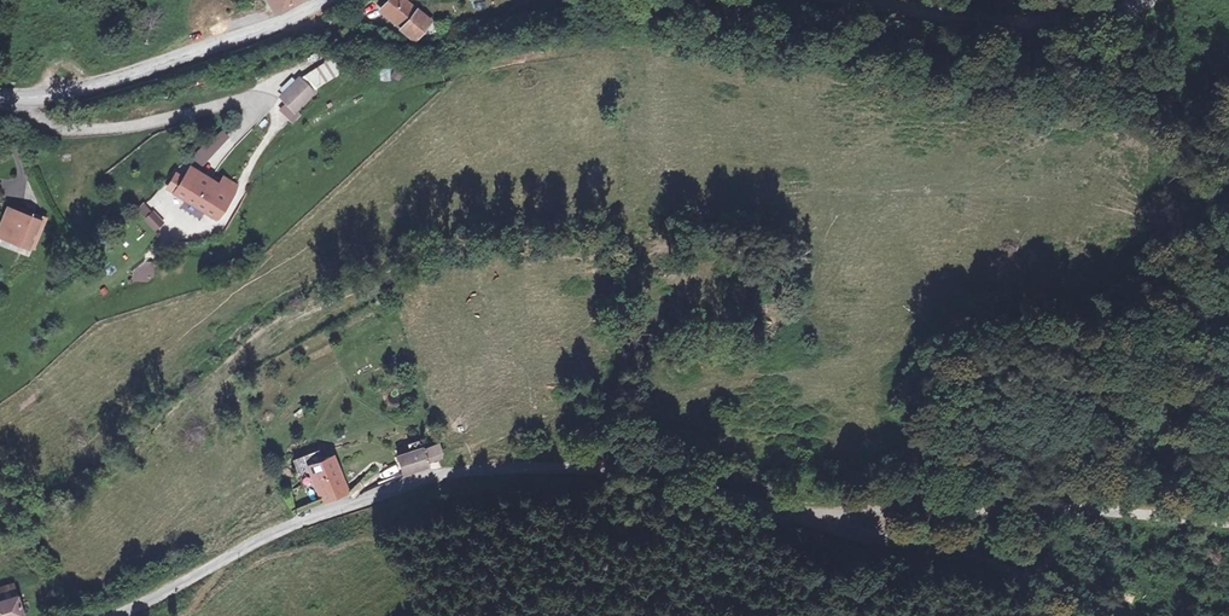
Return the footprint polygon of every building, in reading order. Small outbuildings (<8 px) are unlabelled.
[(274,13),(294,3),(293,0),(268,0),(274,13)] [(414,34),(417,34),(428,19),(401,0),(390,0),(382,10),(414,34)] [(377,84),(391,82),(389,67),(375,69),(377,84)] [(299,76),(279,94),(287,103),(297,113),(316,95),(299,76)] [(297,113),(287,103),(280,110),(293,124),(300,117),(297,113)] [(194,167),(189,176),(180,193),(220,217),(235,192),(194,167)] [(180,172),(171,187),(180,193),(189,176),(180,172)] [(137,210),(157,231),(166,221),(147,201),(137,210)] [(6,206),(0,222),(0,235),(27,247),(28,245),(38,220),(6,206)] [(40,216),(38,220),(28,245),(32,247),(44,217),(40,216)] [(134,283),(156,279),(153,263),(131,267),(134,283)] [(423,448),(399,455),(406,472),(429,464),(423,448)] [(303,474),(314,472),(320,493),(321,497),(346,490),(333,450),(309,456),(297,459),(303,474)] [(0,583),(0,615),(27,607),(15,578),(0,583)]
